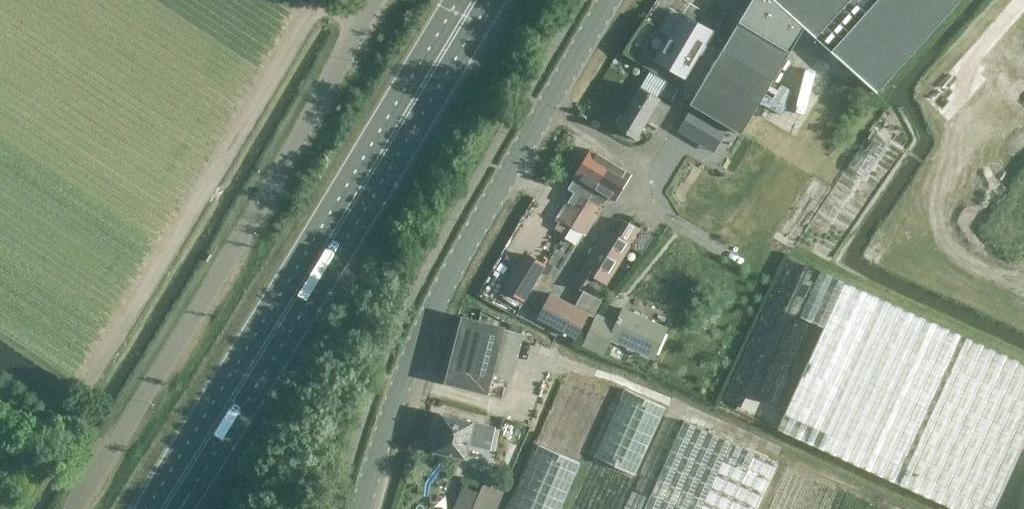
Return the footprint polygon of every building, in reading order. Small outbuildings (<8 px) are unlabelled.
[(689,102),(743,132),(754,113),(808,21),(881,86),(959,0),(750,0),(689,102)] [(682,13),(655,59),(685,77),(712,30),(682,13)] [(784,105),(792,91),(781,84),(772,99),(784,105)] [(647,122),(656,128),(657,128),(671,105),(661,99),(661,98),(640,86),(616,127),(637,139),(647,122)] [(691,106),(678,128),(695,138),(701,128),(720,139),(727,127),(691,106)] [(879,156),(888,141),(876,134),(867,149),(879,156)] [(611,160),(591,148),(567,188),(573,192),(557,218),(571,227),(611,160)] [(865,178),(876,160),(859,149),(848,166),(865,178)] [(611,160),(571,227),(585,236),(603,208),(599,205),(605,195),(615,201),(632,173),(611,160)] [(620,235),(607,227),(606,226),(581,268),(571,284),(579,290),(590,273),(607,285),(630,246),(642,254),(653,236),(627,221),(620,235)] [(543,266),(524,255),(504,288),(523,300),(543,266)] [(559,269),(548,262),(543,270),(554,277),(559,269)] [(778,429),(956,508),(993,508),(1023,442),(1023,363),(820,270),(800,317),(823,327),(778,429)] [(583,290),(575,305),(589,314),(592,316),(602,300),(583,290)] [(550,292),(537,316),(537,317),(576,338),(589,314),(575,305),(550,292)] [(715,322),(720,312),(709,306),(704,316),(715,322)] [(615,321),(609,318),(596,313),(583,345),(605,354),(611,340),(654,359),(668,327),(621,307),(615,321)] [(445,382),(501,397),(504,386),(507,387),(508,383),(511,383),(524,332),(505,327),(463,316),(445,382)] [(434,450),(467,457),(469,445),(479,447),(481,441),(492,443),(496,426),(442,415),(434,450)] [(684,420),(643,508),(757,508),(778,462),(684,420)] [(579,459),(538,442),(510,508),(558,508),(579,459)] [(462,485),(452,508),(496,508),(503,492),(482,484),(479,492),(462,485)]
